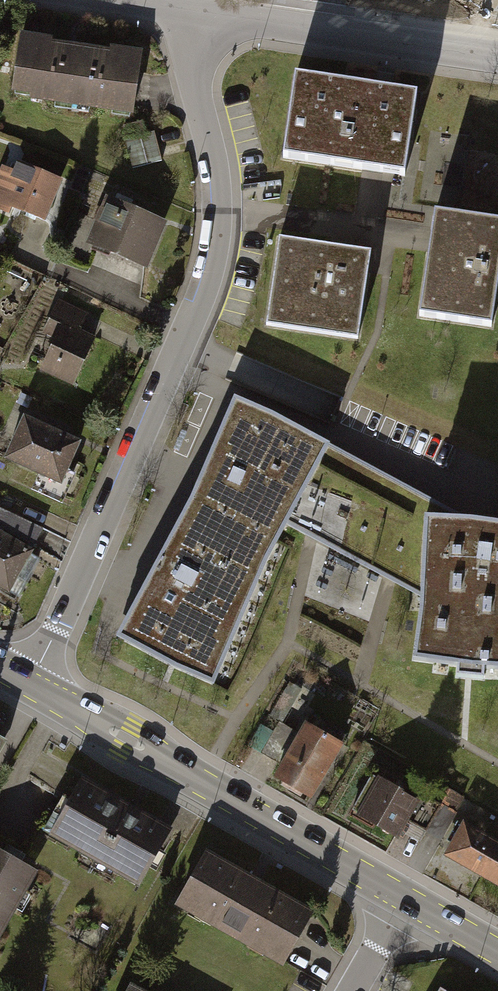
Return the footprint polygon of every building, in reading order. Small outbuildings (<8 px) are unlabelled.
[(146,58),(25,41),(17,100),(138,117),(146,58)] [(417,99),(298,82),(287,160),(406,177),(417,99)] [(65,183),(10,162),(0,188),(0,212),(47,230),(65,183)] [(438,198),(423,299),(492,310),(497,269),(497,207),(438,198)] [(169,225),(108,202),(90,247),(151,271),(169,225)] [(372,257),(284,245),(273,329),(360,341),(372,257)] [(61,340),(43,375),(74,390),(98,341),(81,333),(90,316),(60,301),(45,332),(61,340)] [(326,439),(234,394),(119,626),(210,671),(287,516),(326,439)] [(57,482),(77,440),(17,411),(0,445),(0,455),(57,482)] [(287,516),(424,584),(432,506),(459,508),(326,439),(287,516)] [(432,506),(424,584),(419,640),(497,647),(497,512),(459,508),(432,506)] [(6,591),(32,548),(0,528),(0,588),(6,591)] [(326,604),(332,586),(315,580),(309,598),(326,604)] [(310,731),(279,782),(318,805),(348,753),(310,731)] [(48,839),(139,890),(172,831),(81,778),(48,839)] [(383,783),(361,819),(403,845),(425,808),(383,783)] [(479,880),(497,846),(497,845),(462,825),(442,859),(479,880)] [(41,864),(0,841),(0,936),(41,864)] [(497,891),(497,846),(479,880),(497,891)] [(209,856),(181,906),(290,966),(317,917),(209,856)] [(133,980),(127,990),(154,990),(133,980)]
